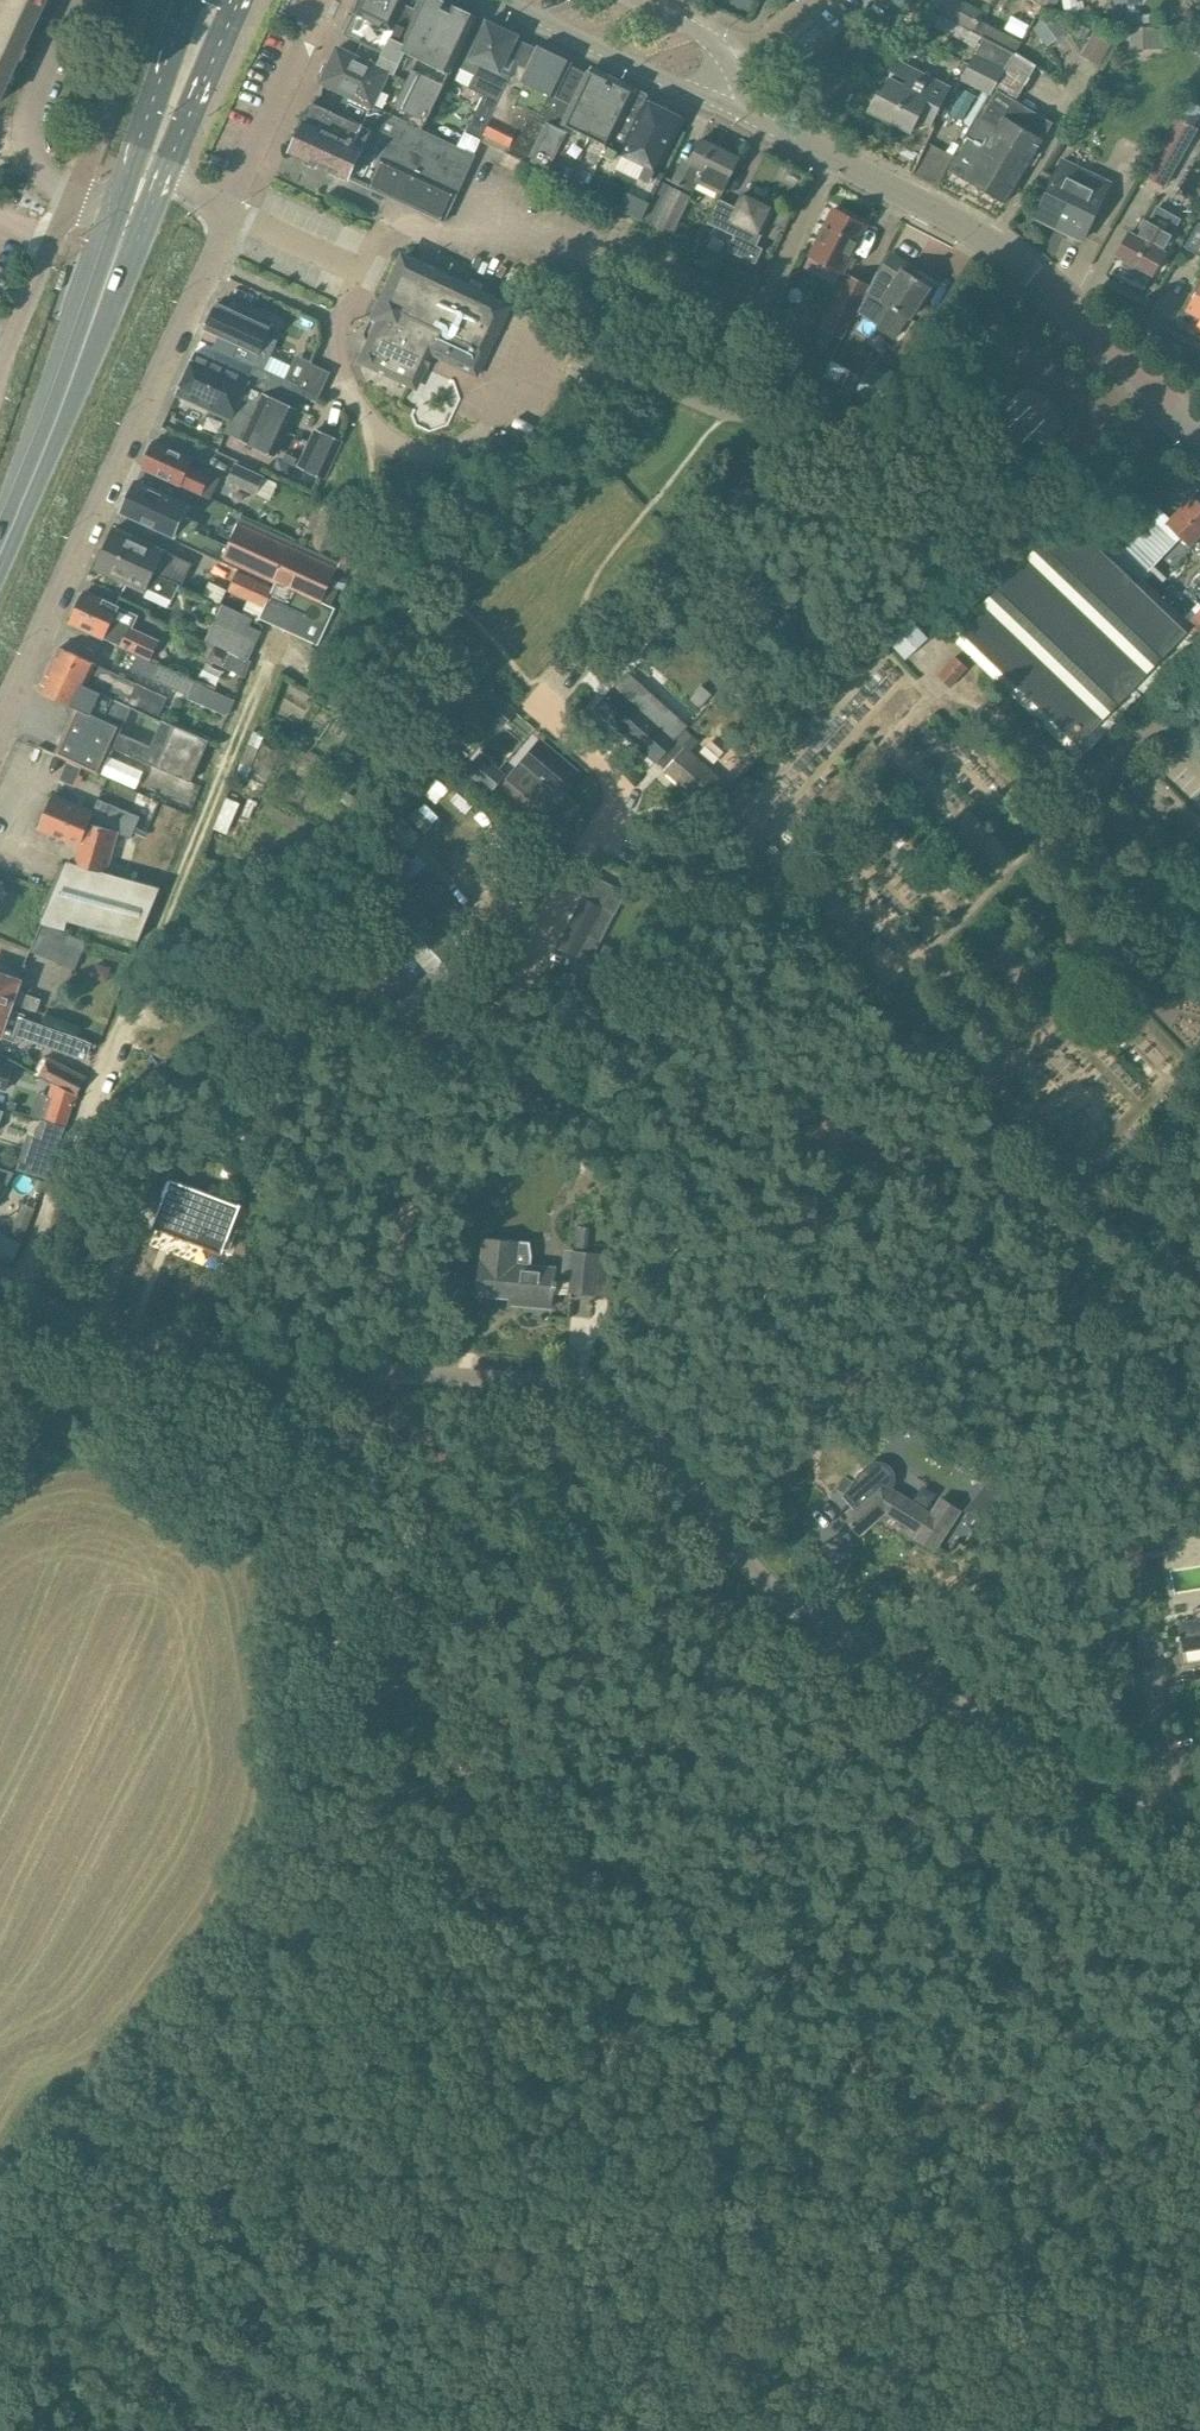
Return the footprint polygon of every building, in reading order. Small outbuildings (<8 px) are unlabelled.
[(40,0),(0,0),(0,87),(40,0)] [(347,93),(423,129),(427,121),(453,65),(465,40),(474,22),(464,17),(467,11),(463,10),(465,6),(453,0),(356,0),(353,5),(357,7),(355,11),(356,11),(354,17),(349,15),(343,27),(348,29),(346,33),(384,51),(377,65),(338,47),(330,63),(325,63),(320,73),(323,77),(322,81),(347,93)] [(985,38),(1016,53),(1023,42),(982,20),(987,12),(964,0),(946,0),(939,13),(985,38)] [(969,44),(985,38),(939,13),(944,30),(969,44)] [(1055,14),(1035,29),(1047,45),(1067,30),(1066,28),(1055,14)] [(465,40),(453,65),(475,74),(469,86),(484,94),(476,110),(477,111),(467,131),(482,139),(511,76),(511,75),(501,71),(518,36),(487,22),(480,37),(474,34),(470,42),(465,40)] [(1101,24),(1082,54),(1099,64),(1117,34),(1101,24)] [(1165,49),(1164,28),(1131,29),(1132,50),(1165,49)] [(985,38),(963,80),(990,94),(991,94),(995,89),(1016,53),(985,38)] [(501,97),(482,139),(483,139),(483,140),(529,163),(531,161),(529,160),(548,122),(560,128),(572,104),(573,104),(588,72),(572,64),(573,62),(538,45),(528,66),(518,61),(511,75),(511,76),(501,97)] [(1019,55),(999,89),(1017,100),(1038,66),(1019,55)] [(950,88),(913,69),(905,85),(890,77),(882,93),(879,92),(869,111),(911,132),(918,118),(931,125),(950,88)] [(546,171),(587,191),(636,93),(589,70),(588,72),(573,104),(572,104),(560,128),(548,122),(529,160),(531,161),(532,159),(547,167),(546,171)] [(982,119),(952,170),(989,192),(1005,202),(1033,156),(1053,122),(1033,110),(1017,100),(999,89),(998,91),(981,119),(982,119)] [(449,141),(423,129),(347,93),(338,114),(313,102),(291,150),(368,186),(374,190),(372,195),(384,201),(386,195),(445,223),(458,193),(476,155),(449,143),(449,141)] [(686,118),(636,93),(587,191),(625,210),(642,219),(661,180),(662,181),(666,173),(660,169),(686,118)] [(1199,128),(1178,116),(1145,175),(1166,187),(1199,128)] [(685,160),(674,182),(693,191),(697,183),(721,195),(739,158),(701,139),(690,163),(685,160)] [(1110,184),(1062,161),(1057,171),(1034,217),(1082,240),(1110,184)] [(693,196),(662,181),(661,180),(642,219),(695,246),(701,232),(681,222),(693,196)] [(743,195),(737,208),(720,200),(709,223),(735,236),(728,250),(756,264),(763,248),(758,246),(775,211),(743,195)] [(1117,254),(1125,258),(1124,267),(1141,276),(1148,271),(1153,274),(1174,237),(1172,235),(1181,219),(1157,206),(1148,222),(1145,220),(1136,235),(1130,232),(1117,254)] [(811,257),(805,269),(815,274),(818,273),(823,263),(841,272),(866,224),(834,208),(809,256),(811,257)] [(1199,221),(1185,247),(1199,255),(1199,222),(1199,221)] [(877,273),(858,312),(878,325),(877,326),(895,338),(910,316),(911,317),(931,286),(908,271),(912,266),(891,252),(877,273)] [(368,343),(361,358),(363,364),(376,370),(384,374),(393,378),(403,382),(411,386),(419,384),(420,383),(428,367),(430,367),(435,356),(450,363),(477,376),(484,361),(485,361),(512,305),(503,301),(414,259),(409,256),(400,260),(389,283),(388,284),(381,299),(380,301),(373,317),(372,318),(365,334),(368,343)] [(866,282),(849,274),(827,320),(824,328),(840,336),(866,282)] [(1199,318),(1199,286),(1187,311),(1199,318)] [(231,310),(217,304),(211,317),(209,316),(206,323),(207,326),(206,330),(239,346),(240,345),(243,346),(237,359),(262,370),(275,342),(267,338),(275,319),(254,309),(252,313),(234,305),(231,310)] [(802,324),(792,310),(776,322),(772,316),(761,340),(788,352),(796,346),(787,335),(802,324)] [(300,385),(287,379),(266,369),(251,377),(195,352),(175,396),(229,420),(225,429),(276,453),(305,389),(299,386),(300,385)] [(297,356),(287,379),(300,385),(310,364),(312,364),(312,363),(297,356)] [(310,364),(300,385),(299,386),(305,389),(320,396),(331,372),(312,363),(312,364),(310,364)] [(1030,392),(1023,391),(1008,406),(1009,413),(1011,420),(1015,426),(1019,431),(1025,436),(1031,440),(1038,442),(1045,443),(1060,428),(1059,421),(1056,415),(1053,408),(1048,403),(1043,398),(1037,395),(1030,392)] [(316,428),(297,466),(326,480),(344,442),(316,428)] [(192,458),(154,440),(152,444),(150,444),(146,453),(148,454),(142,468),(179,486),(180,485),(210,499),(219,479),(189,465),(192,458)] [(265,476),(235,463),(227,482),(257,495),(265,476)] [(277,582),(274,587),(260,617),(319,644),(336,607),(331,605),(349,567),(340,563),(340,562),(242,517),(229,545),(196,530),(199,521),(184,514),(187,506),(135,482),(122,511),(174,535),(172,538),(221,561),(223,557),(277,582)] [(1166,551),(1180,537),(1190,547),(1199,536),(1199,502),(1193,496),(1170,519),(1158,508),(1140,527),(1166,551)] [(1166,551),(1140,527),(1138,525),(1109,555),(1067,515),(958,628),(957,627),(949,635),(1080,759),(1199,634),(1199,628),(1193,621),(1192,622),(1144,576),(1166,551)] [(115,527),(106,545),(115,549),(113,554),(125,560),(127,555),(141,561),(140,564),(181,583),(184,585),(194,564),(115,527)] [(106,545),(96,568),(145,591),(147,588),(148,585),(170,595),(176,581),(140,564),(141,561),(127,555),(125,560),(113,554),(115,549),(106,545)] [(251,613),(260,617),(274,587),(238,570),(229,591),(256,603),(251,613)] [(139,653),(150,659),(151,657),(158,643),(131,629),(138,615),(86,590),(72,619),(92,628),(90,631),(105,638),(105,637),(136,652),(137,651),(139,652),(139,653)] [(208,641),(216,645),(251,661),(251,660),(249,659),(262,630),(250,624),(253,617),(225,604),(208,641)] [(930,638),(903,609),(879,630),(906,659),(930,638)] [(214,645),(208,659),(245,676),(251,662),(214,645)] [(59,647),(49,670),(131,706),(158,719),(167,699),(138,686),(139,683),(99,665),(99,664),(59,647)] [(150,659),(139,653),(132,668),(189,695),(189,694),(221,708),(221,707),(230,711),(235,699),(195,681),(150,659)] [(970,667),(956,655),(939,675),(953,687),(970,667)] [(101,775),(130,707),(49,670),(39,692),(68,706),(68,707),(70,716),(77,719),(73,728),(60,757),(101,775)] [(615,687),(597,708),(658,762),(658,761),(676,741),(687,729),(689,726),(629,672),(615,687)] [(161,753),(155,767),(187,782),(190,783),(191,779),(209,740),(174,724),(174,725),(161,753)] [(268,786),(279,737),(250,731),(240,780),(268,786)] [(676,741),(658,761),(666,769),(709,807),(727,787),(676,741)] [(516,774),(510,781),(564,826),(577,811),(580,807),(564,793),(580,774),(542,742),(525,763),(523,761),(514,772),(516,774)] [(481,755),(469,770),(476,776),(489,762),(481,755)] [(52,797),(39,829),(43,830),(79,845),(75,862),(106,871),(118,832),(131,838),(132,836),(140,816),(98,797),(94,808),(54,792),(52,797)] [(161,886),(127,877),(75,862),(67,860),(41,922),(66,929),(68,920),(139,940),(161,886)] [(411,899),(391,877),(364,901),(428,973),(378,1015),(402,1043),(480,974),(458,948),(456,951),(437,929),(459,909),(433,880),(411,899)] [(626,893),(595,877),(584,897),(559,946),(591,962),(626,893)] [(85,944),(42,925),(31,951),(74,970),(85,944)] [(9,1008),(10,1003),(36,1012),(40,1000),(15,991),(18,982),(0,975),(0,1005),(9,1008)] [(605,1017),(593,978),(577,982),(590,1022),(605,1017)] [(16,1041),(17,1037),(18,1036),(86,1060),(92,1043),(84,1039),(72,1035),(24,1019),(26,1014),(16,1011),(16,1012),(8,1009),(9,1008),(0,1005),(0,1035),(16,1041)] [(53,1081),(52,1083),(78,1096),(78,1094),(86,1076),(49,1058),(48,1061),(45,1059),(42,1061),(37,1070),(38,1073),(53,1081)] [(6,1090),(13,1066),(0,1062),(0,1088),(6,1090)] [(78,1096),(52,1083),(48,1095),(53,1097),(45,1118),(67,1125),(73,1103),(75,1104),(78,1096)] [(65,1130),(42,1123),(34,1149),(55,1155),(65,1130)] [(165,1197),(156,1219),(160,1220),(192,1233),(190,1237),(222,1249),(221,1253),(223,1253),(242,1204),(240,1204),(239,1204),(172,1179),(171,1181),(169,1180),(163,1196),(165,1197)] [(594,1227),(578,1225),(576,1246),(592,1248),(594,1227)] [(0,1232),(0,1252),(15,1261),(21,1245),(0,1232)] [(481,1261),(478,1294),(521,1298),(520,1305),(526,1305),(526,1309),(528,1311),(545,1313),(547,1311),(548,1307),(554,1308),(555,1293),(556,1280),(571,1282),(570,1292),(594,1294),(598,1253),(574,1250),(572,1273),(563,1272),(557,1272),(557,1270),(557,1268),(531,1266),(532,1257),(530,1243),(520,1242),(487,1239),(485,1261),(481,1261)] [(886,1462),(881,1461),(875,1461),(871,1462),(867,1465),(844,1495),(855,1508),(845,1516),(861,1534),(887,1511),(921,1533),(917,1538),(936,1550),(961,1511),(942,1500),(932,1515),(893,1490),(896,1485),(896,1480),(896,1473),(894,1469),(890,1465),(886,1462)] [(992,1473),(980,1489),(997,1502),(1009,1485),(992,1473)] [(845,1477),(837,1489),(844,1493),(848,1487),(849,1488),(853,1481),(845,1477)] [(1195,1608),(1198,1621),(1179,1624),(1180,1634),(1178,1634),(1179,1641),(1181,1640),(1183,1648),(1181,1648),(1184,1666),(1199,1663),(1199,1607),(1195,1608)]
